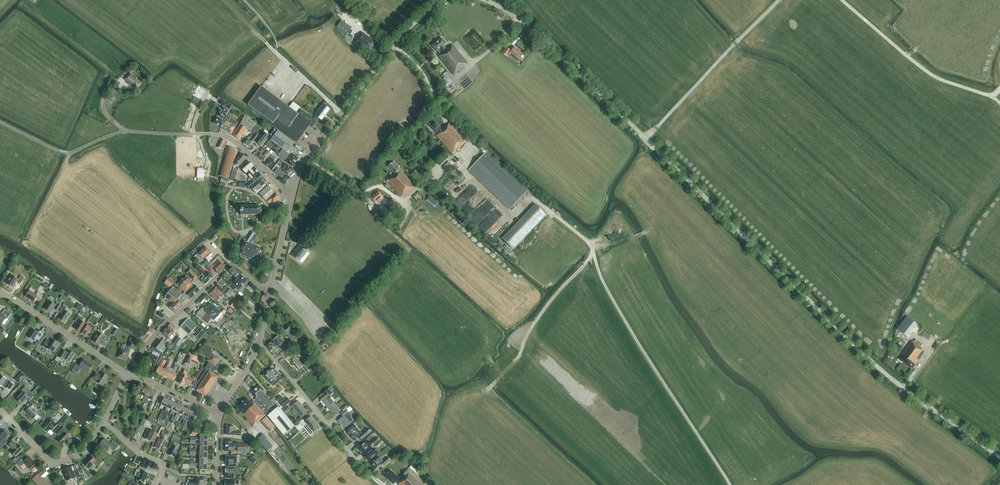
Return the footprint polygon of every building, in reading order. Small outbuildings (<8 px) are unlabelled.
[(342,20),(337,27),(347,34),(351,28),(342,20)] [(471,56),(487,43),(473,25),(457,39),(458,40),(452,45),(447,50),(444,46),(446,44),(442,38),(432,46),(437,51),(439,50),(442,53),(438,56),(454,75),(464,67),(463,66),(467,63),(456,50),(462,45),(471,56)] [(368,52),(375,42),(363,32),(360,36),(360,35),(354,42),(364,50),(364,49),(368,52)] [(511,51),(506,47),(502,53),(506,56),(511,51)] [(514,47),(510,52),(509,53),(515,59),(518,61),(523,55),(514,47)] [(273,124),(297,142),(309,126),(312,128),(316,121),(318,118),(316,116),(313,119),(301,110),(298,114),(262,87),(277,67),(258,53),(243,73),(241,72),(228,90),(248,105),(272,124),(273,124)] [(136,89),(141,83),(136,79),(137,78),(130,72),(124,79),(128,82),(127,82),(130,85),(131,85),(136,89)] [(111,82),(117,87),(120,83),(114,78),(111,82)] [(232,104),(223,99),(220,104),(229,109),(232,104)] [(316,116),(318,118),(321,120),(330,109),(323,104),(315,115),(316,116)] [(217,116),(219,117),(223,119),(229,110),(222,107),(217,116)] [(240,125),(233,136),(239,140),(246,129),(251,132),(256,123),(245,116),(242,119),(243,120),(240,125)] [(224,121),(223,120),(223,119),(219,117),(218,118),(217,117),(213,123),(221,127),(224,121)] [(238,122),(230,118),(228,123),(229,123),(236,126),(238,122)] [(227,123),(224,121),(221,127),(221,128),(231,134),(235,127),(229,123),(228,123),(227,123)] [(452,154),(466,142),(449,124),(446,127),(446,126),(442,129),(436,122),(431,127),(438,135),(437,136),(452,154)] [(285,160),(286,161),(286,162),(292,167),(298,158),(292,154),(291,155),(289,154),(287,153),(294,143),(278,131),(271,141),(283,149),(278,156),(284,161),(285,160)] [(261,145),(262,143),(268,136),(266,135),(263,132),(256,142),(258,143),(261,145)] [(253,143),(259,136),(256,133),(251,139),(249,137),(247,139),(244,143),(249,148),(253,143)] [(229,178),(238,150),(227,147),(219,175),(229,178)] [(268,158),(271,154),(266,149),(262,154),(263,155),(268,158)] [(469,170),(510,209),(528,191),(487,152),(469,170)] [(264,162),(267,158),(260,153),(258,155),(255,153),(253,155),(256,157),(261,161),(262,160),(264,162)] [(236,160),(237,161),(234,164),(236,165),(238,167),(246,157),(242,154),(236,160)] [(270,169),(275,163),(273,162),(274,160),(270,157),(264,164),(270,169)] [(282,167),(281,168),(280,170),(287,175),(292,169),(286,164),(284,167),(282,166),(283,166),(280,163),(282,161),(280,159),(277,164),(282,167)] [(253,181),(260,174),(255,168),(250,162),(242,169),(247,175),(248,175),(253,181)] [(405,195),(415,187),(401,170),(394,162),(388,167),(394,174),(387,180),(401,197),(405,194),(405,195)] [(454,167),(449,162),(443,167),(448,172),(454,167)] [(280,170),(281,168),(276,164),(272,170),(281,177),(279,180),(284,185),(290,177),(280,170)] [(235,179),(237,173),(238,169),(233,168),(232,171),(230,179),(233,181),(235,179)] [(459,182),(463,177),(454,169),(450,174),(459,182)] [(419,174),(415,170),(410,174),(414,178),(419,174)] [(267,182),(260,174),(253,181),(254,182),(248,187),(250,190),(252,189),(255,192),(267,182)] [(229,180),(228,179),(223,178),(220,185),(225,187),(226,184),(227,185),(229,180)] [(273,193),(274,193),(268,186),(259,194),(265,200),(267,199),(273,193)] [(381,200),(384,198),(378,192),(371,198),(376,204),(378,207),(383,202),(381,200)] [(274,195),(273,193),(267,199),(268,200),(268,201),(269,202),(271,200),(274,203),(280,198),(276,193),(274,195)] [(438,202),(430,196),(427,201),(434,207),(438,202)] [(395,208),(398,205),(393,199),(390,201),(395,208)] [(547,215),(535,204),(502,239),(513,250),(547,215)] [(262,211),(261,209),(261,208),(260,207),(258,206),(257,206),(255,206),(240,206),(240,209),(240,212),(240,215),(241,215),(255,215),(255,214),(258,214),(260,213),(261,213),(260,213),(261,211),(262,211)] [(449,216),(450,214),(443,207),(441,209),(449,216)] [(258,253),(260,248),(250,244),(256,235),(252,232),(246,240),(245,239),(244,241),(245,242),(240,255),(255,261),(257,256),(258,253)] [(307,251),(300,245),(291,255),(299,261),(304,254),(307,251)] [(207,257),(212,253),(206,247),(201,251),(194,257),(204,268),(210,263),(206,259),(207,257)] [(219,260),(213,266),(211,263),(208,266),(206,268),(210,272),(213,270),(217,273),(224,266),(219,260)] [(213,277),(208,272),(207,273),(199,265),(195,268),(202,275),(199,278),(200,279),(205,284),(213,277)] [(236,278),(237,279),(240,275),(239,274),(233,268),(229,272),(235,278),(236,278)] [(186,273),(188,275),(187,276),(186,276),(177,284),(185,292),(193,283),(192,282),(193,280),(194,281),(198,277),(190,269),(186,273)] [(240,275),(237,279),(232,284),(229,286),(234,291),(237,288),(238,290),(247,281),(241,274),(240,275)] [(24,278),(21,276),(18,280),(12,275),(6,284),(13,288),(17,282),(20,285),(24,278)] [(221,290),(223,288),(218,283),(216,285),(217,286),(216,288),(216,287),(209,294),(213,298),(213,297),(217,301),(223,295),(219,291),(220,290),(221,290)] [(190,298),(199,290),(194,284),(179,298),(184,302),(189,297),(190,298)] [(228,298),(233,292),(227,286),(221,292),(228,298)] [(173,287),(171,290),(170,290),(165,298),(171,302),(170,304),(172,306),(170,308),(174,312),(183,304),(178,300),(178,299),(183,294),(173,287)] [(43,295),(38,291),(36,295),(29,291),(26,297),(34,302),(36,299),(39,301),(43,295)] [(56,305),(50,301),(45,309),(50,313),(54,308),(55,309),(58,311),(61,306),(58,304),(57,306),(55,305),(56,305)] [(201,309),(197,314),(203,319),(208,323),(212,318),(216,322),(223,314),(211,304),(204,311),(201,309)] [(67,308),(64,306),(60,311),(63,313),(59,319),(65,323),(70,314),(65,311),(67,308)] [(5,309),(1,314),(0,313),(0,323),(2,324),(6,318),(7,319),(11,314),(5,309)] [(80,333),(86,324),(82,322),(84,319),(79,316),(75,321),(78,323),(74,329),(80,333)] [(907,316),(897,329),(906,336),(917,324),(907,316)] [(188,319),(181,327),(189,335),(194,339),(196,337),(199,339),(205,333),(197,326),(196,326),(188,319)] [(89,327),(86,324),(80,333),(86,337),(89,331),(92,333),(96,327),(91,324),(89,327)] [(168,339),(170,337),(170,338),(172,338),(173,337),(173,335),(172,335),(173,334),(174,334),(176,332),(178,331),(176,329),(170,324),(162,333),(168,339)] [(297,338),(296,335),(293,332),(295,330),(289,324),(282,330),(286,335),(287,335),(291,340),(291,339),(294,340),(299,345),(302,343),(297,338)] [(217,331),(211,326),(207,330),(214,336),(217,331)] [(44,334),(40,331),(39,333),(33,329),(32,329),(33,330),(28,338),(27,337),(35,342),(36,339),(39,341),(44,334)] [(929,340),(932,336),(925,331),(922,335),(929,340)] [(104,337),(105,336),(98,332),(92,341),(99,345),(100,343),(106,346),(109,340),(104,337)] [(282,350),(284,347),(282,345),(284,343),(280,338),(278,336),(274,340),(282,350)] [(178,337),(174,343),(179,347),(183,341),(178,337)] [(59,344),(53,340),(51,342),(47,339),(42,346),(47,349),(47,348),(53,352),(59,344)] [(912,369),(925,351),(921,348),(922,348),(920,347),(922,344),(916,339),(914,342),(912,341),(898,359),(912,369)] [(162,355),(163,353),(159,350),(164,344),(159,340),(153,347),(151,350),(158,353),(162,355)] [(137,343),(130,341),(128,347),(126,346),(124,349),(121,348),(118,358),(127,361),(130,351),(131,349),(134,350),(137,343)] [(275,352),(279,349),(277,346),(277,345),(273,341),(266,346),(270,351),(272,349),(275,352)] [(220,358),(212,354),(213,352),(211,351),(213,348),(206,345),(200,354),(209,359),(207,361),(209,362),(205,369),(206,370),(194,388),(197,390),(197,391),(199,392),(200,392),(205,396),(209,390),(210,390),(215,383),(214,383),(218,377),(213,374),(218,366),(215,365),(220,358)] [(291,351),(288,347),(281,353),(284,357),(291,351)] [(67,353),(63,350),(58,357),(63,360),(64,359),(69,362),(75,354),(69,351),(67,353)] [(159,358),(160,355),(153,351),(152,355),(148,353),(145,360),(155,365),(158,358),(159,358)] [(303,366),(296,357),(292,361),(294,363),(293,363),(299,370),(303,366)] [(162,375),(165,369),(162,368),(163,364),(164,365),(166,361),(162,359),(161,363),(159,367),(156,372),(162,375)] [(92,366),(83,360),(79,366),(76,364),(72,370),(71,372),(74,374),(75,372),(78,374),(81,368),(88,373),(92,366)] [(165,369),(162,375),(168,378),(170,372),(168,371),(169,367),(166,366),(165,369)] [(204,367),(202,366),(194,377),(197,378),(204,367)] [(319,374),(312,366),(309,369),(316,377),(319,374)] [(282,378),(280,376),(279,376),(281,375),(275,369),(274,370),(272,368),(269,371),(273,376),(268,380),(273,386),(282,378)] [(187,371),(184,369),(180,377),(181,377),(178,383),(184,386),(185,383),(190,385),(193,380),(188,377),(184,375),(187,371)] [(264,376),(268,380),(273,376),(269,371),(264,376)] [(103,386),(109,377),(102,373),(100,375),(95,372),(91,378),(96,382),(103,386)] [(176,375),(170,372),(168,378),(174,381),(176,375)] [(14,384),(9,381),(7,379),(2,376),(1,373),(0,373),(0,384),(1,385),(0,386),(2,387),(3,385),(6,387),(5,388),(9,390),(14,384)] [(19,383),(26,376),(22,373),(16,379),(19,383)] [(265,413),(269,417),(280,409),(278,407),(275,402),(273,404),(264,394),(266,392),(265,391),(264,391),(259,386),(251,393),(256,398),(254,400),(265,413)] [(144,403),(150,391),(144,389),(141,395),(145,397),(144,399),(142,402),(144,403)] [(321,400),(325,406),(332,400),(328,396),(330,395),(332,393),(329,389),(323,393),(326,396),(321,400)] [(23,392),(16,399),(21,405),(27,399),(29,401),(35,396),(29,391),(26,394),(23,392)] [(156,394),(150,391),(144,403),(147,404),(148,401),(147,401),(148,399),(152,401),(156,394)] [(283,407),(287,404),(280,396),(277,399),(283,407)] [(161,405),(166,408),(170,401),(164,398),(161,405)] [(257,423),(265,415),(254,404),(253,405),(247,398),(238,406),(242,411),(241,412),(244,414),(243,415),(253,425),(257,422),(257,423)] [(325,406),(330,411),(336,406),(332,400),(325,406)] [(172,410),(175,404),(170,401),(166,408),(165,411),(162,417),(161,419),(164,421),(169,412),(168,411),(169,409),(172,410)] [(296,412),(303,406),(298,401),(291,407),(296,412)] [(177,413),(180,406),(175,404),(172,410),(177,413)] [(33,419),(34,418),(36,420),(40,417),(45,412),(44,412),(43,410),(40,408),(39,410),(33,405),(31,407),(26,412),(33,419)] [(182,415),(186,409),(180,406),(177,413),(182,415)] [(307,412),(303,406),(296,412),(300,417),(307,412)] [(336,406),(330,411),(334,416),(341,411),(336,406)] [(182,415),(188,418),(191,411),(186,409),(182,415)] [(280,409),(269,417),(283,435),(294,426),(280,409)] [(350,423),(353,421),(350,418),(352,416),(346,409),(341,414),(343,417),(338,421),(344,428),(350,423)] [(193,421),(197,414),(191,411),(188,418),(186,421),(183,427),(186,428),(190,419),(193,421)] [(276,427),(266,417),(261,422),(270,432),(276,427)] [(309,428),(315,422),(311,417),(304,422),(309,428)] [(150,422),(143,418),(140,425),(147,428),(150,422)] [(50,420),(49,420),(42,427),(48,432),(50,429),(54,433),(60,428),(59,427),(57,425),(55,424),(54,423),(55,422),(55,420),(53,419),(51,419),(50,420)] [(304,425),(301,421),(295,426),(299,430),(304,425)] [(320,427),(315,422),(309,428),(313,433),(320,427)] [(241,436),(241,432),(235,432),(236,428),(233,428),(233,426),(227,426),(226,435),(241,436)] [(355,429),(353,426),(346,431),(348,434),(354,441),(359,437),(363,441),(370,435),(366,431),(363,434),(361,430),(358,433),(355,429)] [(69,447),(73,442),(69,438),(70,438),(69,437),(67,435),(65,433),(67,430),(64,427),(57,434),(60,437),(58,440),(63,445),(65,443),(69,447)] [(144,438),(149,441),(153,431),(148,429),(144,438)] [(156,437),(158,434),(153,431),(149,441),(153,443),(156,437)] [(257,440),(262,445),(267,441),(266,439),(267,438),(263,434),(257,440)] [(161,439),(156,437),(153,443),(152,446),(157,449),(161,439)] [(380,441),(379,440),(376,437),(371,442),(374,446),(380,441)] [(114,452),(119,446),(113,441),(110,444),(105,439),(100,444),(107,451),(110,448),(114,452)] [(166,442),(161,439),(157,449),(162,451),(164,446),(166,447),(168,443),(166,442)] [(380,441),(374,446),(376,448),(383,442),(381,439),(379,440),(380,441)] [(368,447),(371,445),(367,440),(364,443),(358,448),(362,453),(368,448),(368,447)] [(16,457),(23,450),(18,445),(17,446),(13,441),(9,445),(13,450),(11,452),(16,457)] [(174,457),(179,448),(174,446),(175,443),(172,441),(168,448),(171,450),(169,455),(174,457)] [(246,444),(238,443),(232,443),(232,441),(226,441),(226,452),(230,452),(232,452),(232,449),(238,449),(238,452),(246,452),(246,444)] [(374,448),(364,456),(368,461),(375,455),(376,455),(380,452),(378,449),(375,450),(374,448)] [(17,463),(19,465),(21,467),(23,465),(25,464),(26,465),(30,469),(35,465),(36,464),(28,457),(26,454),(22,458),(17,463)] [(98,456),(97,457),(94,460),(91,456),(84,464),(89,469),(94,463),(99,467),(104,461),(98,456)] [(226,456),(226,463),(227,463),(226,467),(236,467),(236,463),(237,463),(237,457),(226,456)] [(383,466),(390,460),(387,457),(383,461),(379,457),(371,463),(375,469),(381,464),(383,466)] [(141,463),(140,465),(138,470),(137,469),(134,475),(138,477),(137,480),(144,483),(146,479),(148,474),(145,473),(147,469),(148,465),(141,463)] [(72,471),(71,467),(63,470),(67,481),(75,478),(77,477),(77,479),(81,477),(78,469),(72,471)] [(236,475),(236,472),(234,472),(234,468),(225,468),(225,474),(226,474),(226,478),(234,478),(234,475),(236,475)] [(399,478),(390,470),(384,476),(393,484),(396,482),(398,483),(397,484),(398,484),(424,484),(425,483),(409,468),(402,476),(404,477),(402,479),(400,477),(399,478)] [(49,474),(45,469),(39,474),(33,480),(38,484),(49,484),(44,479),(49,474)]
